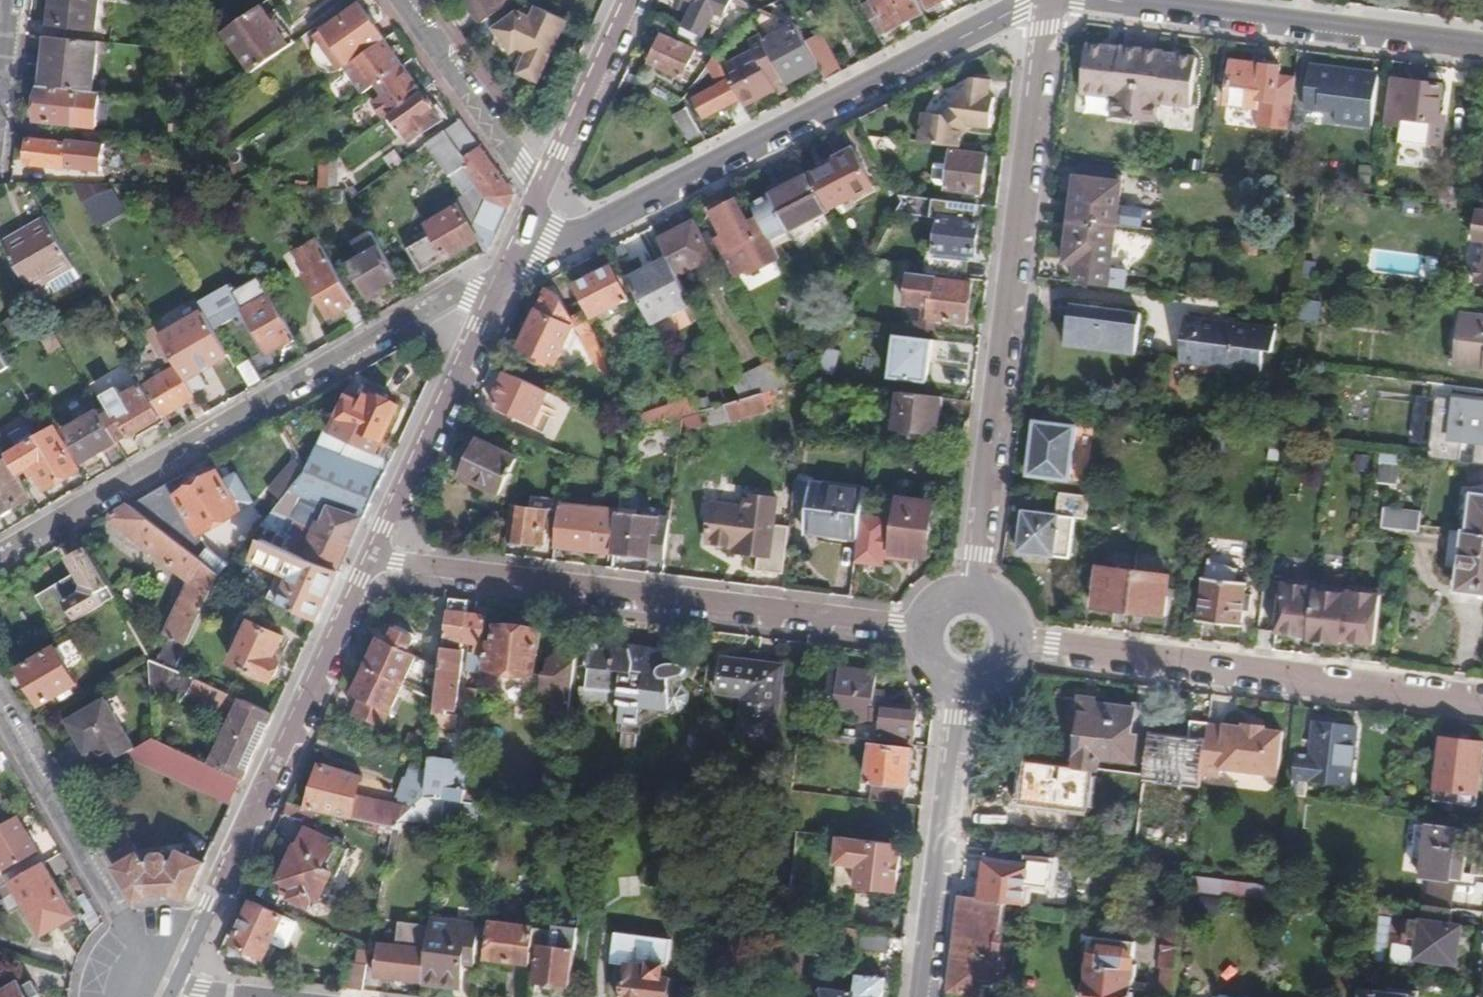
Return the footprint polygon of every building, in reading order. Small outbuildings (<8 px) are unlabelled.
[(51,26),(96,31),(100,0),(54,0),(51,26)] [(183,1),(186,14),(198,12),(195,0),(183,0),(183,1)] [(484,24),(515,1),(515,0),(474,0),(477,4),(473,8),(484,24)] [(733,0),(685,0),(681,8),(693,13),(687,27),(706,36),(713,20),(722,23),(733,0)] [(878,36),(924,12),(917,0),(873,0),(872,0),(858,0),(878,36)] [(931,8),(947,0),(927,0),(931,8)] [(350,62),(385,37),(361,2),(316,34),(320,39),(338,64),(347,58),(350,62)] [(254,70),(291,44),(260,3),(223,29),(254,70)] [(541,81),(568,20),(533,4),(499,29),(502,34),(500,39),(508,48),(512,49),(517,53),(525,48),(531,52),(522,72),(541,81)] [(820,65),(813,52),(799,22),(767,40),(782,71),(787,82),(820,65)] [(682,38),(701,46),(706,36),(687,27),(682,38)] [(665,35),(652,63),(689,80),(693,70),(689,68),(697,49),(665,35)] [(47,86),(98,91),(103,43),(53,37),(47,86)] [(377,82),(404,62),(385,37),(350,62),(347,65),(366,90),(377,82)] [(767,40),(766,37),(753,44),(758,55),(726,72),(742,104),(774,87),(770,78),(782,71),(767,40)] [(338,64),(320,39),(319,40),(315,47),(314,50),(316,59),(319,62),(323,64),(327,67),(331,67),(335,66),(338,64)] [(826,79),(841,72),(828,44),(813,52),(820,65),(826,79)] [(1125,64),(1127,48),(1123,48),(1123,50),(1090,45),(1084,94),(1117,97),(1115,118),(1136,121),(1142,66),(1125,64)] [(1162,52),(1127,48),(1125,64),(1142,66),(1160,69),(1162,52)] [(1160,69),(1142,66),(1136,121),(1158,124),(1160,103),(1192,107),(1199,58),(1166,54),(1167,52),(1162,52),(1160,69)] [(726,72),(717,54),(712,62),(722,82),(696,95),(706,116),(727,106),(733,117),(735,116),(746,111),(742,104),(726,72)] [(392,112),(423,89),(404,62),(377,82),(384,92),(374,100),(385,117),(392,112)] [(1235,62),(1229,105),(1259,108),(1260,98),(1277,101),(1281,67),(1235,62)] [(1315,66),(1309,107),(1342,112),(1341,123),(1377,128),(1383,76),(1315,66)] [(1392,78),(1386,125),(1399,127),(1405,128),(1406,120),(1418,121),(1417,128),(1433,130),(1434,124),(1438,124),(1439,121),(1444,84),(1392,78)] [(921,143),(961,148),(963,132),(971,126),(992,128),(996,99),(990,98),(992,81),(973,79),(964,84),(962,95),(956,94),(955,109),(945,117),(925,114),(921,143)] [(47,86),(42,86),(39,121),(100,128),(105,92),(98,91),(47,86)] [(443,117),(423,89),(392,112),(411,140),(443,117)] [(687,139),(699,133),(688,107),(675,113),(687,139)] [(735,116),(739,124),(750,119),(746,111),(735,116)] [(460,155),(479,141),(461,117),(428,141),(452,176),(467,166),(460,155)] [(1405,128),(1399,127),(1397,139),(1442,145),(1445,122),(1439,121),(1438,124),(1434,124),(1433,130),(1417,128),(1418,121),(1406,120),(1405,128)] [(904,141),(871,137),(880,155),(901,157),(904,141)] [(111,143),(74,139),(73,143),(35,139),(33,162),(108,170),(111,143)] [(484,252),(490,249),(516,193),(479,141),(460,155),(467,166),(479,183),(491,198),(476,226),(470,227),(480,244),(484,252)] [(836,162),(811,175),(830,211),(876,187),(854,145),(833,155),(836,162)] [(952,152),(947,189),(984,194),(989,156),(952,152)] [(1234,154),(1232,165),(1252,167),(1254,156),(1234,154)] [(329,157),(329,182),(336,182),(337,157),(329,157)] [(1078,178),(1073,220),(1121,226),(1127,178),(1098,174),(1097,180),(1078,178)] [(830,211),(811,175),(770,197),(787,233),(791,231),(805,247),(823,222),(829,219),(826,212),(830,211)] [(109,186),(72,186),(94,223),(121,206),(109,186)] [(1445,187),(1443,204),(1464,207),(1466,189),(1445,187)] [(979,205),(902,197),(904,201),(898,212),(939,217),(935,250),(928,249),(925,274),(938,275),(963,279),(966,254),(977,255),(981,222),(977,221),(979,205)] [(719,222),(733,250),(758,236),(744,209),(740,201),(715,214),(719,222)] [(775,244),(755,204),(744,209),(758,236),(733,250),(719,222),(710,227),(713,233),(729,262),(743,254),(745,259),(775,244)] [(423,277),(480,244),(470,227),(457,205),(442,215),(444,219),(428,229),(433,238),(409,253),(423,277)] [(1126,205),(1125,225),(1144,226),(1145,206),(1126,205)] [(46,219),(2,245),(20,275),(31,295),(74,268),(63,248),(46,219)] [(1478,220),(1472,219),(1467,262),(1472,269),(1471,277),(1477,278),(1479,263),(1482,264),(1482,243),(1475,242),(1478,220)] [(1121,226),(1073,220),(1067,263),(1086,265),(1084,285),(1133,290),(1135,278),(1115,275),(1121,226)] [(695,222),(661,240),(670,257),(680,276),(713,259),(720,271),(730,265),(729,262),(713,233),(703,238),(695,222)] [(353,241),(361,256),(379,245),(371,231),(353,241)] [(1253,256),(1255,243),(1240,241),(1238,254),(1253,256)] [(354,328),(365,322),(330,262),(318,242),(294,255),(307,276),(304,279),(329,321),(344,311),(354,328)] [(365,297),(398,277),(379,245),(361,256),(346,265),(365,297)] [(1434,277),(1436,255),(1370,252),(1369,273),(1434,277)] [(670,257),(631,277),(658,327),(696,307),(680,276),(670,257)] [(581,284),(597,317),(629,299),(612,267),(581,284)] [(925,274),(910,272),(906,304),(919,306),(932,307),(931,317),(938,318),(967,322),(972,283),(937,279),(938,275),(925,274)] [(268,354),(295,339),(259,278),(233,294),(268,354)] [(615,388),(626,383),(589,314),(588,312),(575,318),(559,287),(550,292),(526,347),(560,363),(578,327),(596,364),(603,363),(615,388)] [(1304,300),(1301,321),(1320,324),(1323,303),(1304,300)] [(916,327),(937,330),(938,318),(931,317),(932,307),(919,306),(916,327)] [(1073,306),(1069,345),(1140,354),(1145,315),(1073,306)] [(1452,364),(1459,365),(1466,315),(1458,314),(1452,364)] [(1459,365),(1482,368),(1482,317),(1466,315),(1459,365)] [(238,371),(235,366),(206,316),(190,326),(197,336),(191,339),(206,365),(217,384),(238,371)] [(1186,320),(1182,360),(1264,370),(1265,361),(1273,362),(1277,331),(1186,320)] [(49,352),(63,346),(55,327),(41,333),(49,352)] [(205,415),(155,328),(139,337),(145,347),(150,345),(161,361),(163,360),(169,370),(170,368),(173,371),(144,389),(161,418),(186,403),(197,420),(205,415)] [(899,336),(894,376),(928,379),(933,340),(899,336)] [(191,339),(184,344),(199,370),(206,365),(191,339)] [(3,351),(0,345),(0,370),(2,369),(10,364),(3,351)] [(249,389),(262,381),(250,358),(235,366),(238,371),(249,389)] [(765,395),(794,386),(781,362),(734,380),(745,401),(765,395)] [(546,398),(549,390),(509,372),(495,404),(535,422),(546,398)] [(144,389),(143,387),(122,399),(116,389),(102,398),(113,415),(116,413),(131,436),(161,418),(144,389)] [(562,406),(566,398),(549,390),(546,398),(562,406)] [(940,432),(945,396),(907,392),(903,428),(940,432)] [(1437,393),(1428,458),(1460,462),(1463,440),(1476,441),(1473,464),(1482,465),(1482,399),(1437,393)] [(350,441),(368,449),(374,435),(382,437),(397,404),(377,394),(374,399),(366,395),(361,406),(348,400),(340,418),(356,426),(350,441)] [(705,413),(687,419),(685,435),(717,425),(719,430),(770,413),(765,395),(745,401),(705,413)] [(652,416),(657,429),(687,419),(705,413),(697,398),(652,416)] [(104,419),(99,410),(65,429),(84,463),(118,442),(104,419)] [(113,415),(104,419),(118,442),(131,436),(116,413),(113,415)] [(1037,422),(1030,476),(1070,481),(1077,427),(1037,422)] [(57,428),(7,456),(10,462),(17,474),(31,467),(44,489),(81,469),(57,428)] [(361,516),(365,517),(391,460),(368,449),(350,441),(325,430),(309,469),(293,490),(304,495),(313,498),(304,520),(327,530),(325,534),(352,539),(361,516)] [(475,437),(466,456),(472,459),(464,475),(503,493),(519,460),(523,436),(518,434),(508,453),(475,437)] [(309,469),(307,467),(297,460),(274,489),(285,499),(293,490),(309,469)] [(31,498),(17,474),(10,462),(0,467),(0,516),(31,498)] [(1383,465),(1381,482),(1397,484),(1399,467),(1383,465)] [(132,503),(223,576),(232,565),(211,552),(201,534),(239,510),(216,471),(178,493),(171,481),(132,503)] [(862,539),(867,489),(814,483),(809,532),(862,539)] [(293,490),(285,499),(277,509),(288,513),(304,495),(293,490)] [(1091,497),(1061,493),(1058,514),(1026,510),(1021,551),(1072,558),(1077,517),(1089,518),(1091,497)] [(760,572),(788,575),(793,526),(777,524),(780,498),(755,495),(754,508),(749,508),(715,504),(711,542),(737,545),(750,547),(749,554),(762,556),(760,572)] [(1471,531),(1482,533),(1482,495),(1476,495),(1471,531)] [(564,503),(565,499),(536,496),(534,508),(549,509),(550,506),(564,508),(564,503)] [(901,496),(895,551),(929,556),(936,502),(901,496)] [(171,636),(191,644),(223,576),(132,503),(110,516),(195,583),(171,636)] [(604,507),(564,503),(564,508),(560,538),(559,545),(598,550),(604,507)] [(518,505),(514,539),(545,543),(546,536),(549,509),(534,508),(518,505)] [(550,506),(549,509),(546,536),(560,538),(564,508),(550,506)] [(598,550),(618,552),(623,512),(624,509),(604,507),(598,550)] [(264,525),(281,533),(290,514),(288,513),(277,509),(264,525)] [(1420,529),(1422,513),(1387,509),(1385,525),(1420,529)] [(618,552),(670,559),(675,519),(623,512),(618,552)] [(296,550),(340,569),(352,539),(325,534),(327,530),(304,520),(300,518),(293,532),(302,536),(300,541),(296,550)] [(1471,531),(1467,531),(1462,570),(1475,572),(1473,592),(1482,593),(1482,533),(1471,531)] [(272,599),(318,621),(342,570),(340,569),(296,550),(300,541),(281,533),(276,544),(268,540),(259,559),(284,571),(272,599)] [(1449,564),(1463,565),(1464,536),(1450,535),(1449,564)] [(749,554),(750,547),(737,545),(736,553),(749,554)] [(36,595),(57,631),(106,602),(100,590),(109,584),(87,546),(69,557),(78,571),(36,595)] [(223,576),(252,590),(260,570),(237,559),(232,565),(223,576)] [(1099,606),(1133,611),(1137,570),(1103,565),(1099,606)] [(1137,570),(1133,611),(1168,615),(1173,575),(1137,570)] [(1206,584),(1201,625),(1244,630),(1249,590),(1242,589),(1244,577),(1212,573),(1206,584)] [(1319,581),(1285,577),(1278,633),(1311,637),(1311,640),(1344,644),(1345,641),(1377,645),(1385,589),(1352,585),(1352,588),(1319,584),(1319,581)] [(478,719),(493,609),(479,607),(478,616),(468,615),(470,600),(453,598),(444,666),(440,701),(437,726),(457,729),(458,717),(450,715),(450,708),(459,709),(467,648),(464,648),(464,640),(475,642),(472,671),(474,672),(471,688),(469,689),(467,706),(469,708),(468,718),(478,719)] [(240,649),(234,662),(273,680),(274,676),(277,678),(282,676),(286,671),(284,663),(281,662),(283,660),(275,656),(285,636),(252,621),(247,633),(240,630),(234,646),(240,649)] [(572,713),(579,653),(561,651),(551,658),(552,668),(545,674),(537,672),(542,631),(499,624),(496,651),(492,651),(490,666),(497,667),(495,674),(502,675),(500,682),(505,682),(504,690),(510,690),(508,705),(526,708),(537,694),(546,694),(556,706),(555,712),(572,713)] [(383,639),(369,668),(405,685),(440,701),(444,666),(410,651),(417,637),(399,629),(392,643),(383,639)] [(623,746),(638,748),(645,686),(650,648),(626,645),(606,648),(605,645),(601,642),(598,642),(595,644),(594,646),(589,687),(623,692),(621,712),(624,712),(621,731),(625,732),(623,746)] [(59,697),(66,708),(87,695),(60,647),(23,667),(44,705),(59,697)] [(667,650),(650,648),(645,686),(661,688),(673,695),(686,691),(687,676),(682,664),(687,662),(687,658),(679,655),(675,658),(672,659),(668,658),(665,656),(665,654),(667,650)] [(723,657),(719,696),(753,702),(749,739),(774,741),(784,665),(723,657)] [(211,765),(243,780),(274,715),(151,658),(151,677),(229,713),(234,716),(231,722),(211,765)] [(405,685),(369,668),(356,695),(365,700),(357,716),(385,729),(405,685)] [(887,705),(888,693),(878,692),(881,673),(842,668),(837,706),(859,708),(857,720),(873,722),(873,718),(884,720),(882,737),(915,741),(920,708),(892,704),(887,705)] [(102,746),(112,762),(129,752),(138,746),(110,698),(70,722),(87,755),(98,749),(102,746)] [(1146,764),(1154,706),(1135,703),(1134,708),(1088,702),(1079,768),(1101,771),(1103,758),(1146,764)] [(1315,739),(1300,737),(1292,797),(1308,799),(1310,782),(1351,787),(1359,726),(1317,721),(1315,739)] [(1210,726),(1204,775),(1223,778),(1224,771),(1280,778),(1285,732),(1269,730),(1269,727),(1245,725),(1245,727),(1229,726),(1228,729),(1210,726)] [(1163,737),(1159,768),(1174,770),(1178,739),(1163,737)] [(173,763),(179,750),(153,738),(138,746),(129,752),(170,770),(173,763)] [(1436,800),(1476,805),(1482,748),(1482,743),(1443,738),(1436,800)] [(98,749),(107,765),(112,762),(102,746),(98,749)] [(873,747),(868,784),(910,789),(915,752),(873,747)] [(192,756),(182,751),(179,750),(173,763),(186,770),(192,756)] [(472,763),(433,758),(431,773),(428,797),(448,799),(467,802),(472,763)] [(428,797),(431,773),(413,770),(411,784),(408,783),(406,796),(409,797),(408,807),(369,800),(374,776),(318,764),(308,809),(397,830),(405,821),(428,797)] [(205,779),(237,794),(243,780),(211,765),(205,779)] [(428,797),(405,821),(445,825),(447,811),(448,799),(428,797)] [(467,802),(448,799),(447,811),(496,818),(498,806),(467,802)] [(0,829),(0,857),(9,872),(40,854),(19,817),(0,829)] [(1430,826),(1424,875),(1462,879),(1468,830),(1430,826)] [(299,846),(282,883),(295,888),(291,899),(307,906),(313,895),(319,899),(331,874),(340,879),(354,849),(310,829),(301,846),(299,846)] [(108,848),(119,865),(141,852),(131,834),(108,848)] [(898,893),(905,845),(842,837),(839,862),(861,865),(858,888),(898,893)] [(173,890),(189,897),(206,860),(183,849),(179,857),(171,858),(172,857),(168,853),(157,854),(155,856),(154,859),(146,861),(141,852),(119,865),(138,899),(152,891),(173,890)] [(982,869),(978,898),(1008,902),(1025,904),(1053,908),(1059,862),(1035,858),(1033,867),(990,861),(988,870),(982,869)] [(77,917),(46,861),(14,880),(46,936),(77,917)] [(776,922),(790,924),(796,873),(785,872),(781,907),(778,906),(776,922)] [(1281,889),(1192,876),(1189,892),(1279,904),(1281,889)] [(978,898),(964,896),(952,993),(982,996),(985,977),(999,979),(1008,902),(978,898)] [(255,904),(235,947),(266,961),(285,918),(255,904)] [(430,948),(426,982),(465,987),(469,962),(479,963),(486,905),(471,904),(468,925),(433,921),(430,948)] [(1420,921),(1415,959),(1456,964),(1460,926),(1420,921)] [(490,959),(534,964),(537,948),(539,928),(494,923),(490,959)] [(1158,991),(1177,993),(1186,926),(1161,923),(1157,954),(1152,953),(1150,971),(1161,973),(1158,991)] [(573,986),(581,929),(550,925),(550,929),(545,929),(542,948),(537,982),(573,986)] [(866,934),(834,929),(830,962),(862,966),(863,952),(866,934)] [(621,962),(631,962),(627,996),(673,996),(676,974),(667,973),(668,961),(671,962),(675,936),(619,930),(615,961),(621,962)] [(891,955),(894,938),(866,934),(863,952),(891,955)] [(1088,996),(1134,996),(1135,993),(1131,993),(1133,982),(1136,983),(1139,966),(1135,966),(1139,943),(1097,937),(1088,996)] [(376,976),(426,982),(430,948),(381,942),(376,976)] [(353,963),(349,990),(364,992),(368,965),(353,963)] [(1354,975),(1338,973),(1335,996),(1352,996),(1354,975)] [(861,976),(858,996),(886,996),(888,979),(861,976)] [(1419,982),(1377,978),(1376,992),(1385,994),(1386,988),(1417,991),(1419,982)] [(42,992),(34,980),(25,987),(22,983),(0,995),(0,996),(34,996),(42,992)] [(1376,992),(1362,990),(1361,996),(1416,996),(1417,991),(1386,988),(1385,994),(1376,992)]
